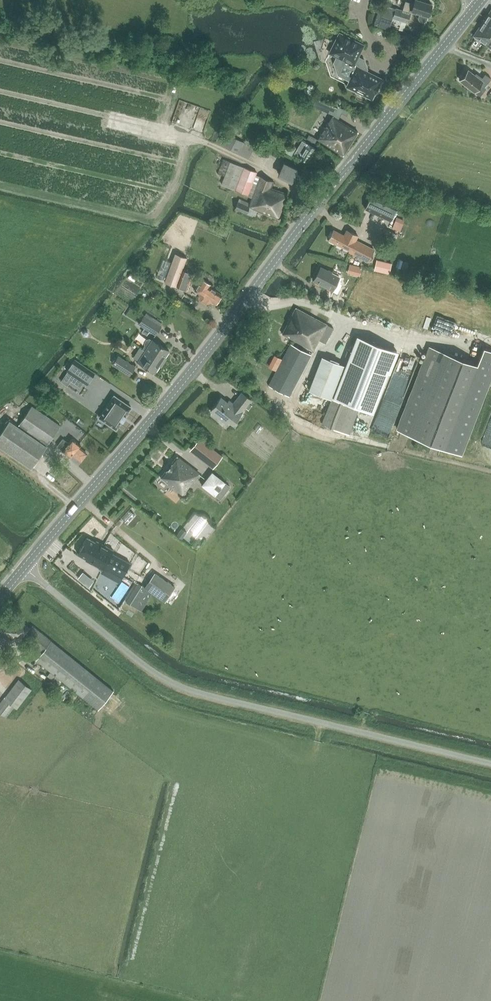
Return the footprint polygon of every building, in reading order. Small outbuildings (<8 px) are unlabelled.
[(396,8),(385,5),(378,26),(389,29),(390,26),(399,29),(402,20),(409,23),(412,13),(411,13),(411,10),(421,13),(419,18),(421,20),(424,22),(427,20),(428,15),(429,16),(432,4),(420,0),(416,0),(414,4),(406,1),(403,10),(396,8)] [(489,13),(474,36),(485,44),(490,48),(490,11),(489,13)] [(339,33),(329,53),(340,58),(335,66),(338,75),(350,81),(346,87),(372,99),(382,79),(366,71),(367,69),(365,62),(357,58),(364,45),(339,33)] [(460,80),(474,92),(480,96),(486,89),(484,87),(490,79),(490,78),(485,73),(481,78),(475,73),(473,75),(468,70),(465,75),(463,75),(462,77),(462,78),(460,80)] [(320,93),(318,99),(335,105),(337,99),(320,93)] [(197,123),(206,125),(209,111),(201,109),(197,123)] [(317,140),(343,156),(358,133),(334,117),(330,124),(328,122),(317,140)] [(223,145),(249,158),(254,147),(228,134),(223,145)] [(316,149),(302,140),(294,154),(307,162),(316,149)] [(223,159),(218,173),(225,176),(230,162),(231,161),(223,159)] [(247,196),(253,198),(261,178),(256,176),(257,172),(230,162),(225,176),(221,185),(235,190),(249,195),(248,195),(247,196)] [(298,169),(283,162),(278,173),(292,181),(298,169)] [(274,183),(261,178),(253,198),(251,204),(239,199),(235,209),(255,217),(257,210),(280,219),(287,201),(285,201),(287,195),(272,189),(274,183)] [(365,208),(390,220),(398,204),(373,192),(365,208)] [(396,221),(404,225),(408,216),(400,212),(396,221)] [(358,236),(347,230),(344,235),(334,230),(329,240),(348,249),(347,251),(368,261),(374,249),(356,240),(358,236)] [(175,253),(165,282),(176,286),(182,269),(187,258),(175,253)] [(382,272),(390,273),(392,263),(384,262),(382,272)] [(314,281),(333,291),(340,277),(321,267),(314,281)] [(182,269),(176,286),(188,290),(194,273),(182,269)] [(202,279),(195,290),(199,293),(200,299),(206,303),(212,301),(216,304),(217,302),(219,301),(221,298),(220,296),(222,294),(209,287),(211,284),(202,279)] [(132,299),(136,290),(123,285),(119,294),(132,299)] [(296,308),(283,333),(293,339),(314,349),(318,340),(325,343),(334,327),(296,308)] [(144,315),(139,323),(156,335),(161,326),(160,325),(151,319),(144,315)] [(357,335),(333,397),(373,412),(388,373),(390,373),(398,351),(357,335)] [(143,349),(145,350),(162,361),(169,350),(150,338),(147,338),(145,342),(146,344),(143,349)] [(269,386),(289,396),(311,354),(291,344),(269,385),(269,386)] [(429,346),(396,429),(445,448),(477,365),(429,346)] [(138,360),(138,361),(155,372),(162,361),(145,350),(143,349),(140,347),(133,357),(138,360)] [(445,448),(462,455),(490,380),(490,351),(484,348),(482,353),(477,365),(445,448)] [(135,366),(118,355),(113,364),(130,375),(135,366)] [(322,356),(309,390),(331,398),(344,365),(322,356)] [(75,359),(67,371),(68,371),(83,382),(87,384),(95,373),(75,359)] [(221,397),(210,410),(226,423),(228,421),(233,424),(252,400),(242,392),(232,405),(221,397)] [(125,415),(131,407),(114,395),(99,417),(116,429),(122,420),(123,421),(123,420),(122,420),(125,416),(126,417),(126,416),(125,415)] [(331,398),(322,424),(349,434),(359,409),(331,398)] [(18,422),(16,425),(47,446),(61,426),(32,406),(20,423),(18,422)] [(16,425),(10,420),(0,434),(0,446),(31,468),(47,446),(16,425)] [(63,439),(57,446),(59,448),(73,458),(75,456),(82,461),(87,454),(80,448),(82,446),(72,439),(69,443),(63,439)] [(200,457),(213,468),(223,455),(209,445),(200,457)] [(188,487),(189,487),(200,473),(178,456),(161,477),(182,494),(188,487)] [(202,485),(216,495),(216,494),(221,498),(230,486),(225,482),(226,482),(213,472),(202,485)] [(200,530),(210,517),(205,513),(195,526),(200,530)] [(187,532),(182,528),(177,535),(182,539),(187,532)] [(87,537),(77,554),(86,559),(85,560),(102,570),(113,551),(96,541),(96,542),(87,537)] [(112,553),(105,566),(123,576),(130,563),(112,553)] [(139,582),(126,602),(141,612),(153,593),(165,601),(175,587),(155,573),(146,586),(139,582)] [(41,653),(36,659),(98,709),(113,690),(51,640),(33,625),(30,628),(15,616),(0,634),(0,637),(9,644),(12,640),(17,644),(22,637),(41,653)] [(47,676),(58,685),(61,681),(50,672),(47,676)] [(4,698),(17,708),(17,709),(32,689),(19,679),(4,698)] [(3,699),(0,703),(0,715),(4,718),(13,707),(3,699)]
